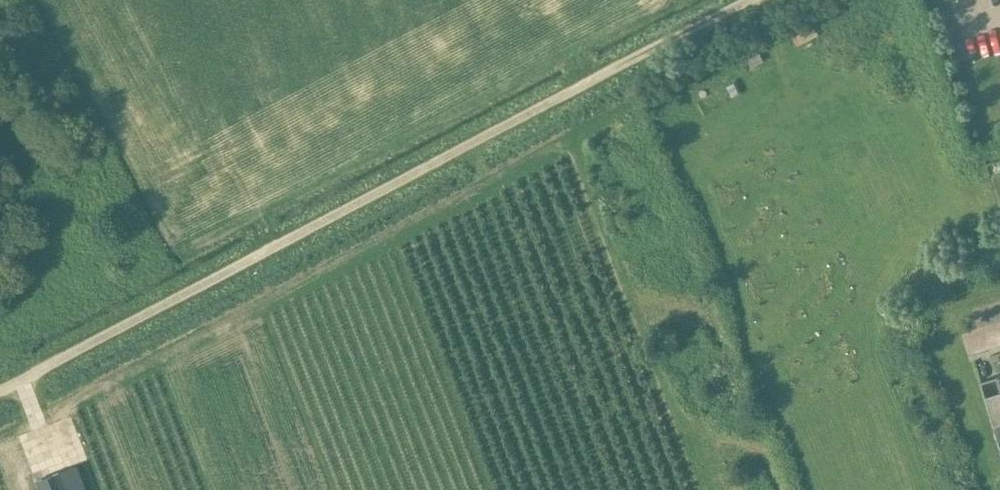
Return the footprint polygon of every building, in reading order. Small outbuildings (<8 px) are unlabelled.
[(983,401),(991,427),(999,424),(999,396),(983,401)] [(58,472),(35,481),(39,489),(64,489),(58,472)]
